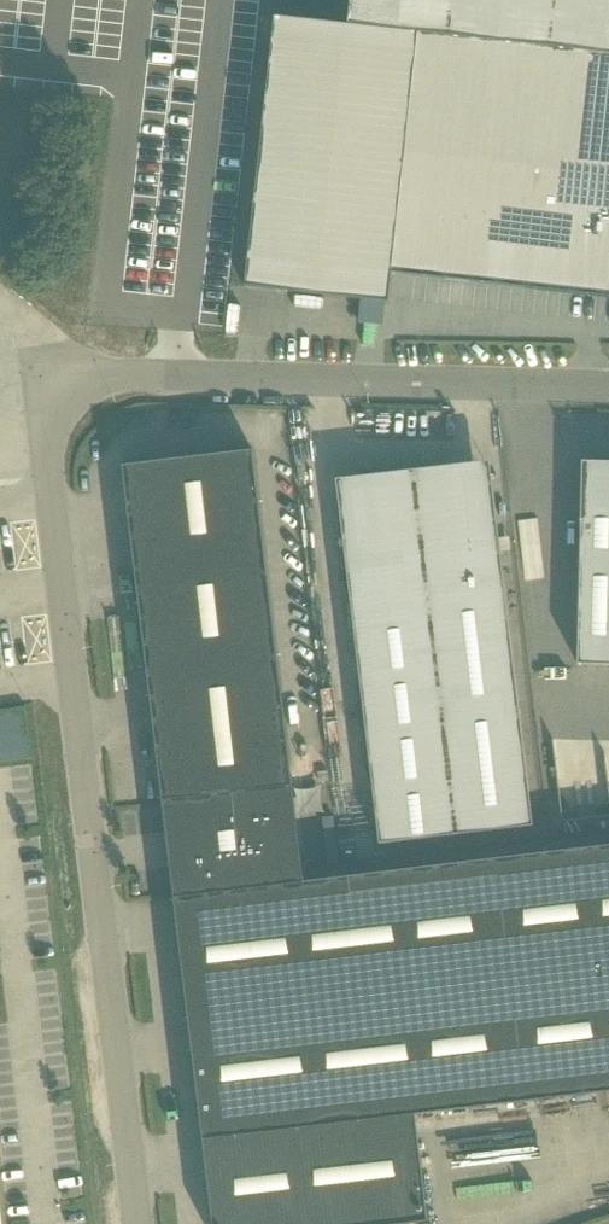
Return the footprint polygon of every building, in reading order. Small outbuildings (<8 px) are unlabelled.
[(246,286),(388,302),(391,275),(608,299),(608,0),(350,0),(347,25),(276,17),(246,286)] [(253,452),(122,467),(203,1141),(415,1115),(608,1092),(608,846),(304,883),(253,452)] [(585,465),(584,518),(581,518),(578,665),(608,666),(608,465),(585,465)] [(461,470),(366,481),(373,538),(344,541),(380,844),(533,826),(497,523),(468,526),(461,470)] [(24,708),(0,711),(0,761),(30,757),(24,708)] [(345,863),(347,877),(379,872),(377,858),(345,863)] [(213,1223),(410,1223),(428,1222),(415,1115),(203,1141),(213,1223)]
